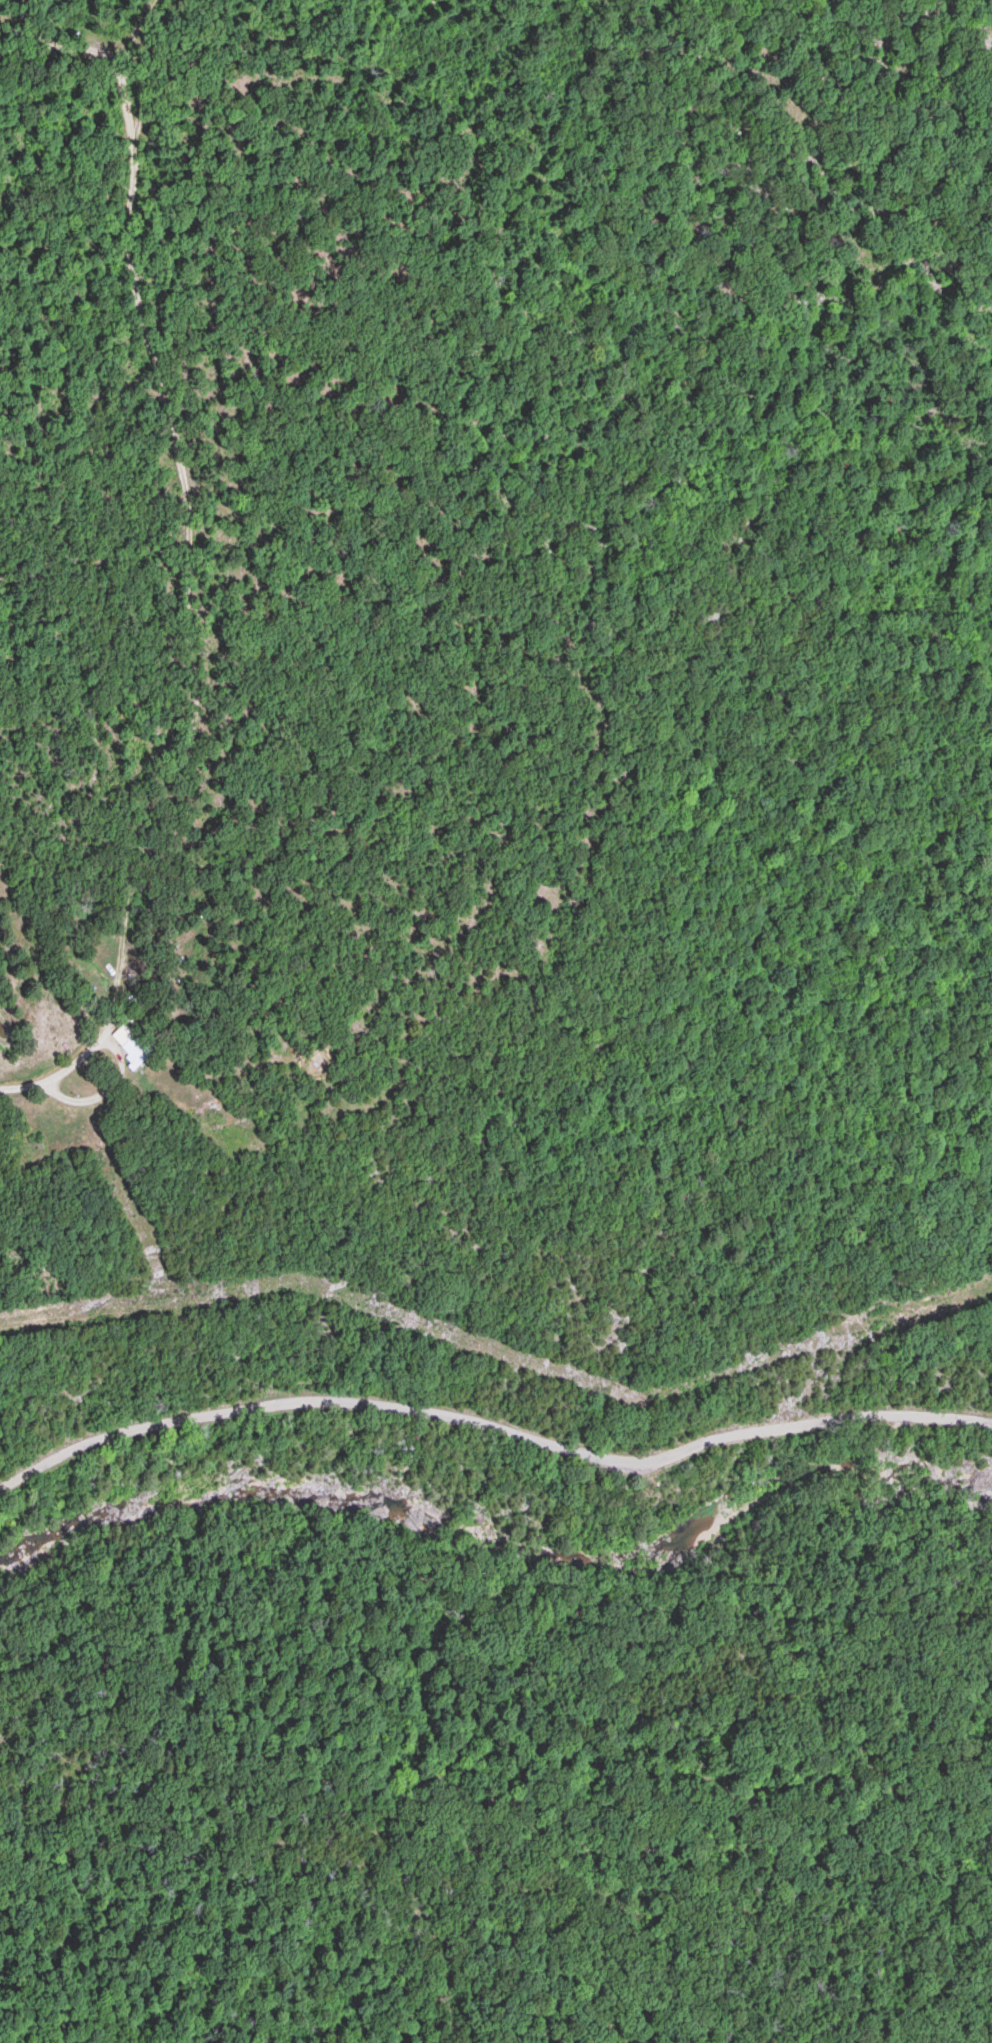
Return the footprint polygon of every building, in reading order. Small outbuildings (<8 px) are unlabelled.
[(137,1066),(153,1051),(135,1033),(120,1048),(137,1066)]
